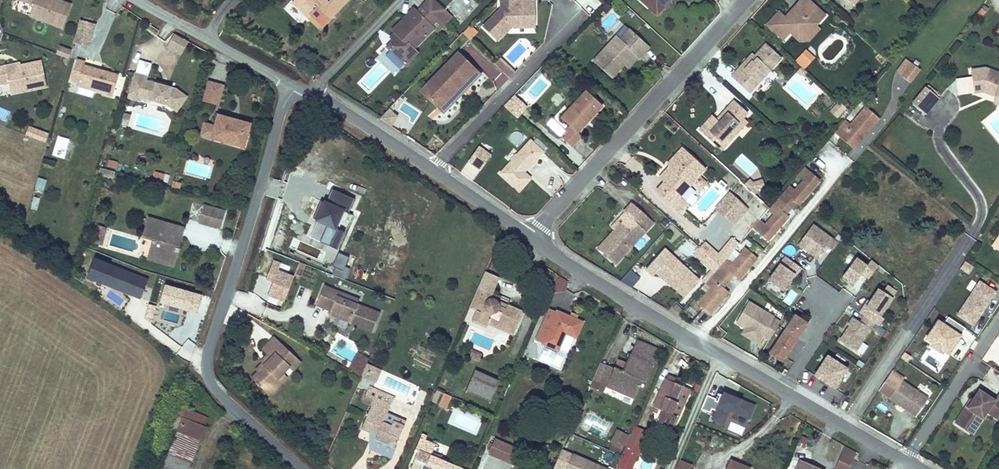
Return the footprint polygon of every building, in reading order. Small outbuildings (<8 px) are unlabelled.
[(32,4),(28,15),(61,26),(69,3),(62,0),(19,0),(32,4)] [(308,17),(311,14),(323,26),(346,2),(344,0),(329,0),(327,2),(325,0),(293,0),(292,1),(308,17)] [(499,8),(482,26),(494,39),(499,33),(501,35),(509,27),(526,26),(526,15),(534,15),(534,4),(522,4),(522,6),(516,7),(516,0),(499,0),(499,8)] [(660,4),(655,0),(652,0),(646,6),(657,15),(671,0),(664,0),(660,4)] [(782,40),(789,33),(793,29),(803,39),(815,27),(825,15),(809,0),(800,0),(794,7),(796,9),(786,19),(784,18),(778,12),(766,25),(782,40)] [(413,8),(392,30),(394,32),(397,35),(393,39),(385,48),(386,50),(388,48),(405,64),(417,52),(414,48),(434,27),(437,31),(445,23),(425,3),(417,11),(413,8)] [(786,19),(796,9),(794,7),(784,18),(786,19)] [(311,14),(308,17),(321,29),(323,26),(311,14)] [(98,24),(79,19),(73,42),(92,47),(98,24)] [(477,33),(470,26),(463,33),(470,41),(477,33)] [(815,27),(803,39),(808,43),(820,31),(815,27)] [(625,44),(634,34),(628,29),(619,39),(625,44)] [(789,33),(800,43),(803,39),(793,29),(789,33)] [(593,60),(612,78),(624,64),(621,61),(625,57),(629,60),(635,54),(638,57),(639,58),(648,47),(634,34),(625,44),(619,39),(616,36),(593,60)] [(189,42),(175,35),(169,46),(183,53),(189,42)] [(780,58),(765,44),(754,57),(757,60),(753,64),(751,63),(744,71),(739,67),(730,77),(740,87),(744,83),(751,90),(780,58)] [(71,49),(59,45),(56,53),(68,58),(71,49)] [(800,56),(808,63),(813,58),(806,50),(800,56)] [(473,69),(456,53),(420,90),(437,107),(473,69)] [(78,54),(73,74),(81,76),(79,80),(115,90),(121,69),(86,60),(87,56),(78,54)] [(621,61),(624,64),(628,67),(638,57),(635,54),(629,60),(625,57),(621,61)] [(739,67),(744,71),(751,63),(753,64),(757,60),(754,57),(751,55),(739,67)] [(140,58),(136,71),(149,75),(153,62),(140,58)] [(493,64),(502,72),(507,67),(498,58),(493,64)] [(10,82),(13,94),(48,85),(42,61),(21,66),(7,69),(7,66),(0,68),(0,85),(10,82)] [(920,69),(913,63),(903,76),(910,82),(920,69)] [(502,72),(507,78),(513,73),(507,67),(502,72)] [(975,92),(983,91),(997,96),(998,97),(998,73),(985,68),(972,69),(975,92)] [(473,69),(437,107),(443,112),(479,75),(473,69)] [(136,71),(132,88),(144,91),(143,95),(169,103),(178,109),(188,95),(177,87),(148,78),(149,75),(136,71)] [(224,83),(208,79),(203,99),(219,103),(224,83)] [(751,90),(744,83),(740,87),(748,94),(751,90)] [(926,83),(925,85),(937,95),(938,93),(926,83)] [(937,95),(925,85),(911,101),(924,112),(937,95)] [(144,91),(132,88),(129,96),(142,99),(143,95),(144,91)] [(559,136),(570,146),(579,136),(576,132),(584,124),(582,121),(585,118),(587,120),(601,105),(585,90),(559,118),(568,126),(559,136)] [(849,103),(843,98),(840,101),(839,101),(831,110),(838,117),(846,107),(849,103)] [(698,129),(717,146),(721,142),(724,145),(737,132),(732,127),(742,116),(746,112),(733,100),(723,111),(726,113),(718,122),(715,120),(711,115),(698,129)] [(924,112),(911,101),(910,103),(923,114),(924,112)] [(879,119),(866,107),(851,125),(845,120),(834,132),(847,143),(852,138),(858,144),(879,119)] [(380,119),(391,125),(398,114),(387,108),(380,119)] [(131,113),(124,110),(123,117),(129,119),(131,113)] [(718,122),(726,113),(723,111),(715,120),(718,122)] [(250,121),(218,113),(215,124),(211,136),(243,145),(250,121)] [(732,127),(737,132),(747,121),(742,116),(732,127)] [(215,124),(204,121),(201,133),(211,136),(215,124)] [(47,133),(33,128),(31,135),(45,140),(47,133)] [(135,137),(134,144),(146,147),(148,140),(135,137)] [(858,144),(852,138),(847,143),(853,149),(858,144)] [(498,172),(517,190),(529,177),(523,171),(542,151),(529,139),(498,172)] [(481,169),(491,154),(481,147),(470,162),(481,169)] [(655,190),(671,204),(704,168),(682,147),(666,163),(669,166),(673,170),(663,181),(655,190)] [(110,159),(108,167),(116,169),(119,162),(110,159)] [(472,180),(478,170),(469,164),(463,174),(472,180)] [(108,167),(102,165),(100,171),(115,176),(116,169),(108,167)] [(658,177),(663,181),(673,170),(669,166),(658,177)] [(820,180),(805,167),(769,208),(753,228),(768,241),(787,219),(786,214),(796,202),(801,202),(820,180)] [(165,174),(154,171),(152,178),(164,181),(165,174)] [(47,178),(38,175),(35,185),(44,188),(47,178)] [(747,182),(751,193),(765,187),(761,176),(747,182)] [(182,181),(173,179),(172,185),(180,188),(182,181)] [(316,224),(312,231),(322,236),(320,240),(338,248),(343,237),(336,234),(338,228),(346,210),(349,212),(355,197),(332,187),(325,201),(320,199),(313,216),(318,219),(316,224)] [(30,208),(36,210),(40,197),(33,195),(30,208)] [(743,208),(729,195),(724,202),(722,200),(715,208),(731,223),(743,208)] [(597,247),(614,263),(645,229),(639,225),(647,217),(630,202),(622,211),(623,211),(627,215),(613,230),(597,247)] [(205,206),(199,223),(221,230),(226,212),(205,206)] [(613,230),(627,215),(623,211),(610,227),(613,230)] [(639,225),(645,229),(652,222),(647,217),(639,225)] [(153,240),(150,251),(161,255),(161,257),(175,261),(178,253),(179,253),(181,249),(179,249),(183,238),(166,232),(168,225),(151,219),(145,238),(153,240)] [(813,224),(799,244),(817,258),(827,245),(833,249),(837,243),(813,224)] [(107,227),(100,225),(98,232),(105,234),(107,227)] [(168,225),(166,232),(183,238),(185,230),(168,225)] [(338,228),(336,234),(343,237),(345,231),(338,228)] [(312,231),(310,236),(320,240),(322,236),(312,231)] [(105,234),(98,232),(95,240),(102,242),(105,234)] [(720,266),(727,258),(733,251),(726,245),(718,254),(704,241),(699,247),(714,261),(720,266)] [(665,247),(650,264),(646,268),(655,276),(658,272),(684,296),(699,279),(677,258),(671,253),(665,247)] [(714,261),(699,247),(694,252),(710,267),(715,272),(720,266),(714,261)] [(706,283),(705,283),(711,288),(698,303),(710,314),(727,294),(726,290),(723,287),(733,275),(737,278),(741,278),(757,258),(745,248),(733,263),(727,258),(720,266),(715,272),(714,273),(711,276),(706,283)] [(161,255),(150,251),(148,259),(173,267),(175,261),(161,257),(161,255)] [(345,279),(351,267),(347,265),(351,255),(343,251),(338,261),(333,273),(345,279)] [(799,266),(787,257),(770,281),(784,291),(796,274),(794,273),(799,266)] [(867,266),(857,258),(844,276),(855,284),(863,273),(869,278),(878,265),(872,260),(867,266)] [(149,278),(99,259),(92,276),(143,296),(149,278)] [(974,266),(965,260),(960,269),(968,274),(974,266)] [(285,271),(288,265),(280,262),(274,277),(281,280),(280,284),(275,297),(286,301),(296,276),(285,271)] [(715,272),(710,267),(701,278),(706,283),(711,276),(714,273),(715,272)] [(499,276),(486,269),(476,292),(484,295),(487,294),(489,289),(492,291),(499,276)] [(640,278),(631,270),(623,280),(633,287),(640,278)] [(562,294),(569,281),(556,274),(549,286),(562,294)] [(972,325),(995,291),(980,280),(956,315),(972,325)] [(332,311),(352,319),(353,317),(376,325),(382,309),(360,300),(339,292),(341,288),(326,282),(318,303),(333,308),(332,311)] [(201,295),(164,284),(157,305),(194,316),(201,295)] [(339,292),(360,300),(361,295),(341,288),(339,292)] [(894,297),(880,288),(872,301),(869,299),(860,313),(865,315),(875,322),(880,325),(885,318),(882,315),(894,297)] [(476,310),(481,311),(486,300),(487,298),(489,297),(491,297),(493,297),(495,298),(497,299),(499,300),(501,304),(507,307),(508,303),(510,299),(492,291),(489,289),(487,294),(484,295),(476,292),(469,306),(476,310)] [(472,319),(487,325),(488,323),(491,316),(498,318),(497,321),(516,329),(524,310),(508,303),(507,307),(501,304),(499,300),(497,299),(495,298),(493,297),(491,297),(489,297),(487,298),(486,300),(481,311),(476,310),(472,319)] [(773,318),(748,303),(736,323),(745,329),(742,334),(758,344),(762,336),(769,340),(779,322),(773,319),(773,318)] [(673,309),(678,313),(681,309),(676,305),(673,309)] [(557,311),(544,343),(559,349),(566,332),(576,337),(582,322),(557,311)] [(808,323),(795,315),(770,353),(781,360),(783,357),(785,358),(808,323)] [(875,322),(865,315),(860,322),(853,317),(848,324),(850,325),(840,340),(856,350),(875,322)] [(516,329),(497,321),(498,318),(491,316),(488,323),(513,334),(516,329)] [(353,317),(352,320),(374,329),(376,325),(353,317)] [(947,352),(965,328),(949,317),(945,323),(932,341),(947,352)] [(926,337),(932,341),(945,323),(939,320),(926,337)] [(275,337),(266,346),(266,347),(265,347),(265,348),(265,349),(265,350),(266,351),(267,352),(270,355),(265,361),(263,359),(263,360),(255,368),(257,370),(251,376),(256,380),(255,381),(259,385),(260,384),(263,387),(268,381),(271,384),(274,384),(278,380),(278,377),(282,372),(289,364),(293,368),(300,360),(275,337)] [(599,382),(634,397),(641,380),(645,382),(657,355),(635,345),(627,361),(624,369),(620,370),(614,368),(607,365),(599,382)] [(355,371),(364,354),(360,351),(351,369),(355,371)] [(270,355),(267,352),(262,358),(263,360),(263,359),(265,361),(270,355)] [(481,356),(471,352),(469,357),(479,362),(481,356)] [(370,356),(364,354),(355,371),(362,375),(370,356)] [(847,368),(828,355),(815,375),(835,388),(847,368)] [(627,361),(619,357),(614,368),(620,370),(624,369),(627,361)] [(599,382),(607,365),(600,361),(592,379),(599,382)] [(476,369),(469,384),(493,394),(499,379),(476,369)] [(893,370),(880,390),(917,414),(929,396),(903,380),(905,377),(893,370)] [(274,384),(271,384),(268,381),(263,387),(270,393),(286,375),(282,372),(278,377),(278,380),(274,384)] [(673,381),(665,378),(654,406),(663,410),(659,420),(673,425),(677,415),(679,416),(684,403),(677,400),(682,387),(683,385),(673,381)] [(493,394),(469,384),(466,391),(490,401),(493,394)] [(980,386),(974,396),(969,403),(967,402),(956,419),(968,426),(973,418),(975,419),(980,411),(984,414),(988,407),(998,414),(998,391),(996,395),(980,386)] [(364,399),(373,403),(375,398),(378,391),(370,387),(364,399)] [(682,387),(677,400),(684,403),(690,391),(682,387)] [(378,391),(375,398),(391,405),(394,398),(378,391)] [(723,422),(728,409),(749,417),(754,404),(723,391),(719,401),(715,399),(715,398),(706,394),(706,395),(702,404),(701,408),(710,411),(711,408),(715,410),(712,418),(723,422)] [(443,392),(438,404),(445,407),(450,395),(443,392)] [(373,403),(362,427),(370,431),(377,434),(375,438),(394,446),(399,437),(388,432),(391,426),(383,422),(384,420),(388,412),(391,405),(375,398),(373,403)] [(173,429),(179,431),(199,440),(205,427),(188,420),(192,410),(182,406),(173,429)] [(192,410),(188,420),(205,427),(209,417),(192,410)] [(984,414),(980,411),(975,419),(973,418),(968,426),(974,430),(984,414)] [(406,420),(388,412),(384,420),(403,428),(406,420)] [(403,428),(384,420),(383,422),(391,426),(388,432),(399,437),(403,428)] [(616,465),(625,468),(629,468),(646,433),(633,427),(627,440),(635,443),(626,462),(619,459),(616,465)] [(615,429),(613,435),(619,438),(622,432),(615,429)] [(179,431),(163,468),(187,468),(199,440),(179,431)] [(619,438),(613,435),(611,439),(623,444),(627,434),(622,432),(619,438)] [(808,438),(802,435),(797,445),(803,448),(808,438)] [(436,443),(425,439),(420,437),(415,450),(418,451),(419,449),(440,459),(441,456),(432,452),(436,443)] [(394,446),(375,438),(371,447),(391,456),(394,446)] [(495,439),(489,453),(511,463),(517,449),(495,439)] [(621,455),(619,459),(626,462),(635,443),(627,440),(621,455)] [(845,448),(838,467),(844,468),(849,468),(856,452),(845,448)] [(411,467),(416,468),(460,468),(440,459),(419,449),(418,451),(411,467)] [(572,454),(562,449),(555,466),(562,468),(566,468),(572,454)] [(572,454),(566,468),(608,468),(572,454)] [(651,454),(642,459),(647,468),(656,463),(651,454)] [(675,468),(689,468),(691,464),(679,459),(675,468)] [(727,468),(748,468),(731,460),(727,468)] [(800,460),(796,468),(819,468),(800,460)]
